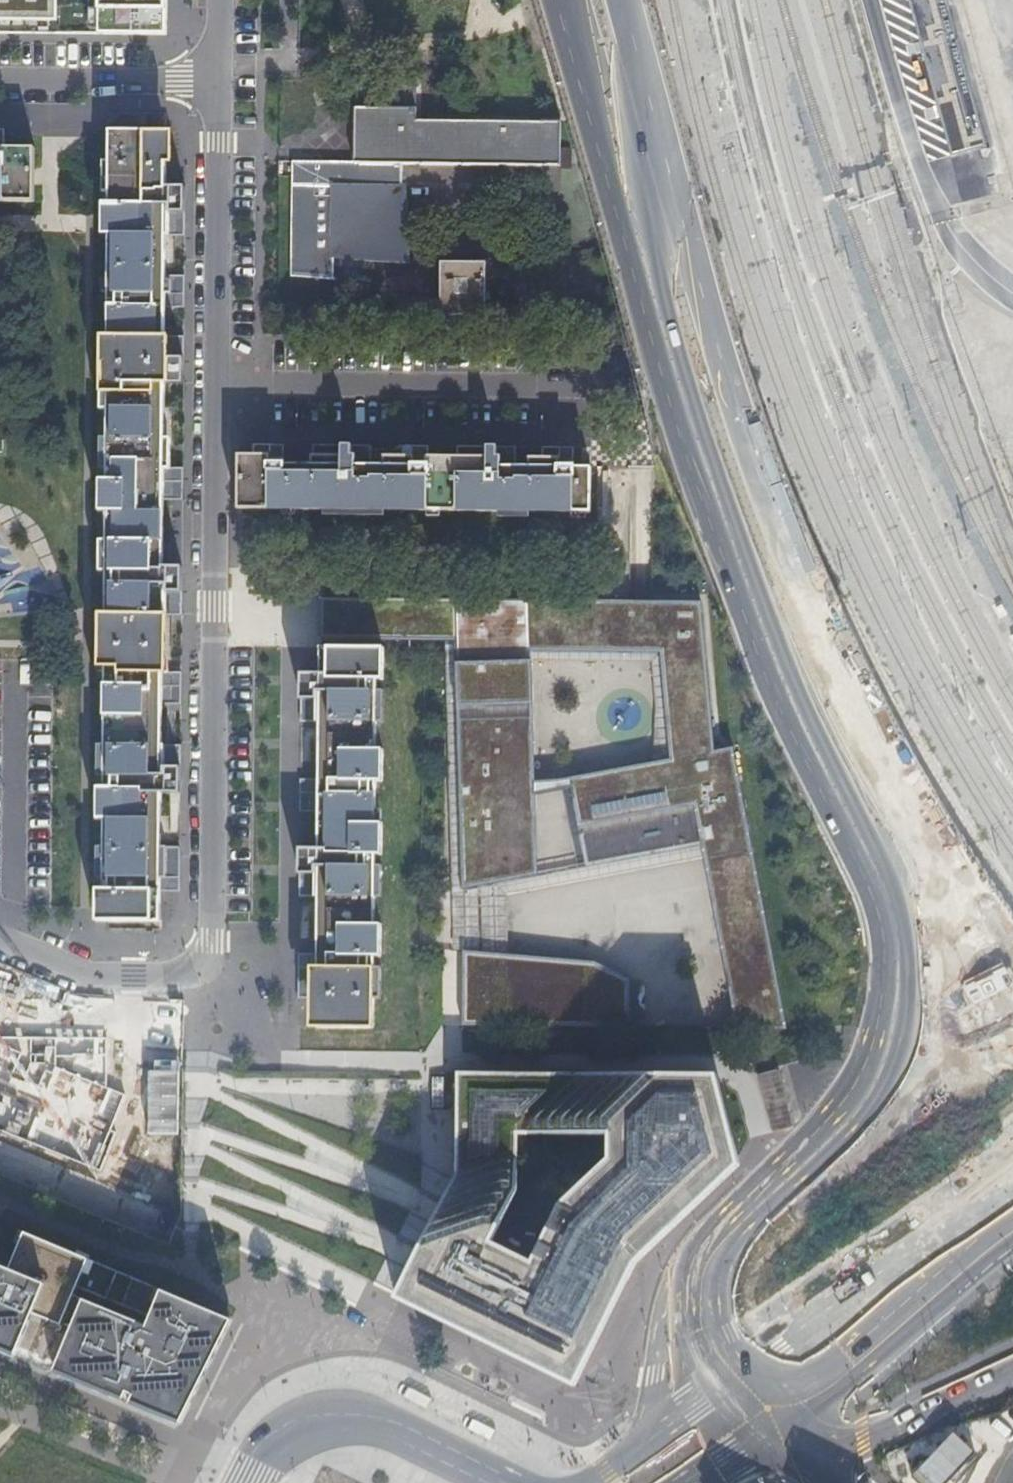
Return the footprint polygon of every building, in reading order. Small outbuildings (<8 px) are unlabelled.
[(77,37),(167,36),(167,0),(0,0),(0,35),(77,37)] [(947,158),(984,148),(945,0),(906,0),(947,158)] [(352,146),(352,162),(398,163),(561,164),(561,121),(414,120),(415,106),(353,105),(352,146)] [(162,466),(163,379),(163,364),(163,306),(163,291),(164,204),(164,189),(165,130),(109,130),(104,920),(158,921),(159,891),(159,876),(159,789),(159,774),(160,686),(160,671),(161,584),(161,569),(162,481),(162,466)] [(8,156),(0,156),(0,199),(32,200),(32,157),(8,156)] [(399,182),(398,163),(352,162),(302,162),(290,162),(291,277),(331,280),(332,255),(406,262),(406,245),(404,241),(402,182),(399,182)] [(164,189),(164,204),(166,204),(170,213),(176,213),(177,201),(177,189),(164,189)] [(438,260),(438,314),(484,313),(483,260),(438,260)] [(163,291),(163,306),(165,306),(169,315),(176,315),(176,303),(176,291),(163,291)] [(163,364),(163,379),(164,379),(169,388),(175,388),(175,377),(175,364),(163,364)] [(269,448),(269,456),(284,456),(284,448),(269,448)] [(415,458),(430,458),(430,450),(415,450),(415,458)] [(560,451),(560,459),(575,459),(575,451),(560,451)] [(502,468),(503,458),(487,458),(430,458),(415,458),(386,458),(385,467),(357,466),(357,457),(342,457),(313,457),(313,466),(284,466),(284,456),(269,456),(240,456),(240,465),(239,508),(591,511),(592,469),(575,468),(575,459),(560,459),(531,459),(531,468),(502,468)] [(174,466),(162,466),(162,481),(164,481),(168,490),(174,490),(174,479),(174,466)] [(173,569),(161,569),(161,584),(163,584),(167,593),(173,593),(173,580),(173,569)] [(536,874),(534,794),(571,787),(578,825),(693,805),(700,843),(736,1028),(787,1028),(732,745),(714,749),(700,601),(319,597),(319,639),(454,641),(455,662),(456,701),(461,890),(535,875),(535,874),(536,874)] [(318,1028),(373,1028),(376,649),(322,649),(322,678),(321,692),(321,780),(320,794),(320,852),(320,867),(319,954),(319,968),(318,1028)] [(309,692),(321,692),(322,678),(320,678),(316,669),(309,669),(309,680),(309,692)] [(173,671),(160,671),(160,686),(162,686),(166,695),(173,695),(173,684),(173,671)] [(308,794),(320,794),(321,780),(319,780),(315,770),(308,770),(308,783),(308,794)] [(172,774),(159,774),(159,789),(161,789),(165,798),(172,798),(172,786),(172,774)] [(586,865),(700,843),(693,805),(578,825),(586,865)] [(307,867),(320,867),(320,852),(318,853),(314,843),(307,843),(307,856),(307,867)] [(159,876),(159,891),(160,891),(164,900),(171,900),(171,888),(171,876),(159,876)] [(319,968),(319,954),(317,954),(313,945),(307,945),(306,957),(306,968),(319,968)] [(462,1026),(628,1027),(629,978),(594,962),(463,951),(462,1026)] [(776,1070),(775,1070),(759,1074),(758,1074),(758,1075),(757,1076),(757,1077),(757,1078),(771,1130),(771,1131),(772,1131),(773,1132),(774,1132),(790,1127),(791,1127),(792,1126),(792,1125),(792,1124),(779,1072),(778,1071),(778,1070),(777,1070),(776,1070)] [(573,1381),(633,1261),(735,1164),(713,1074),(457,1072),(456,1174),(397,1294),(539,1364),(573,1381)] [(186,1418),(196,1395),(229,1319),(26,1231),(10,1268),(0,1264),(0,1337),(186,1418)] [(912,1476),(920,1482),(945,1482),(974,1451),(952,1432),(912,1476)]
